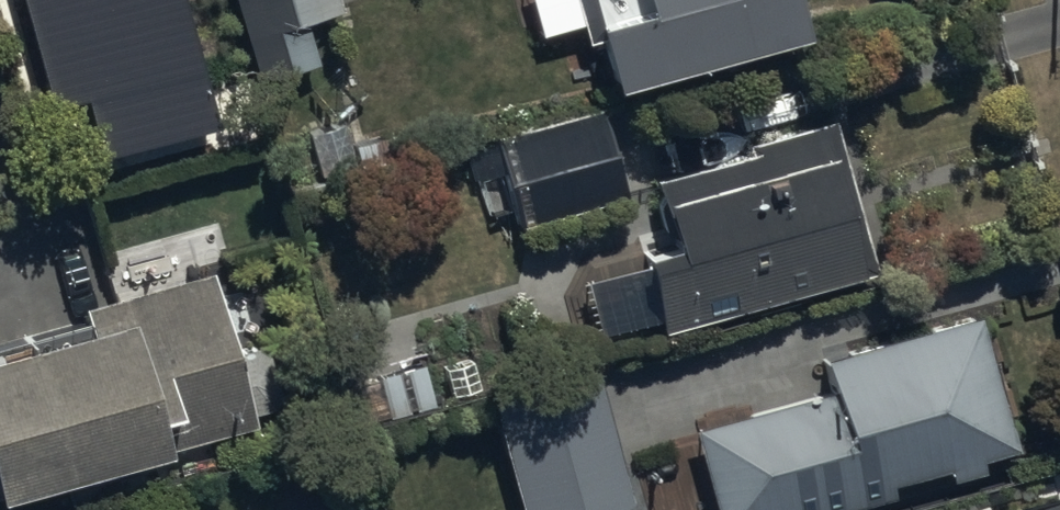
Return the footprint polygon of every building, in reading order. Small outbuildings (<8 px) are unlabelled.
[(59,112),(89,104),(106,164),(228,130),(191,0),(28,0),(59,112)] [(259,84),(321,66),(308,24),(350,11),(347,0),(234,0),(259,84)] [(611,105),(805,51),(791,0),(568,0),(583,53),(595,49),(611,105)] [(491,149),(516,234),(628,201),(603,116),(491,149)] [(637,241),(664,337),(877,277),(835,127),(745,153),(749,164),(651,191),(663,234),(637,241)] [(232,359),(210,279),(79,315),(88,346),(0,370),(0,509),(13,509),(167,468),(164,458),(252,434),(249,420),(277,412),(260,351),(232,359)] [(694,437),(714,509),(882,509),(893,507),(888,492),(946,476),(950,489),(983,480),(980,468),(1016,458),(979,322),(821,366),(830,399),(694,437)] [(491,406),(518,509),(631,509),(596,379),(491,406)]
